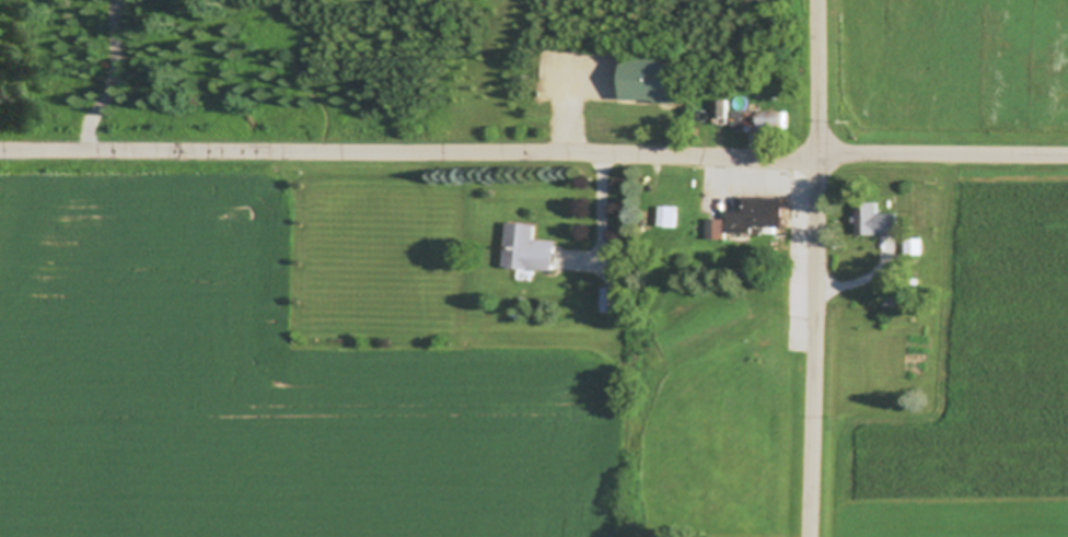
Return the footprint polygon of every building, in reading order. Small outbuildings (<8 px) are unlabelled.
[(681,61),(678,102),(626,98),(628,58),(681,61)] [(731,96),(730,120),(718,120),(718,96),(731,96)] [(734,114),(734,110),(734,109),(763,109),(790,109),(790,126),(763,126),(763,124),(761,124),(761,130),(748,130),(736,130),(734,130),(734,114)] [(788,196),(788,223),(765,223),(765,233),(756,233),(756,231),(728,230),(728,237),(709,237),(709,220),(730,220),(730,210),(740,210),(740,196),(788,196)] [(881,200),(881,212),(901,212),(901,231),(881,231),(881,233),(860,233),(860,221),(857,221),(857,214),(860,214),(860,200),(881,200)] [(678,207),(677,225),(662,225),(663,206),(678,207)] [(558,242),(556,269),(508,265),(511,222),(539,224),(537,240),(558,242)] [(925,249),(908,250),(908,236),(925,236),(925,249)] [(626,312),(606,312),(605,288),(625,287),(626,312)]
